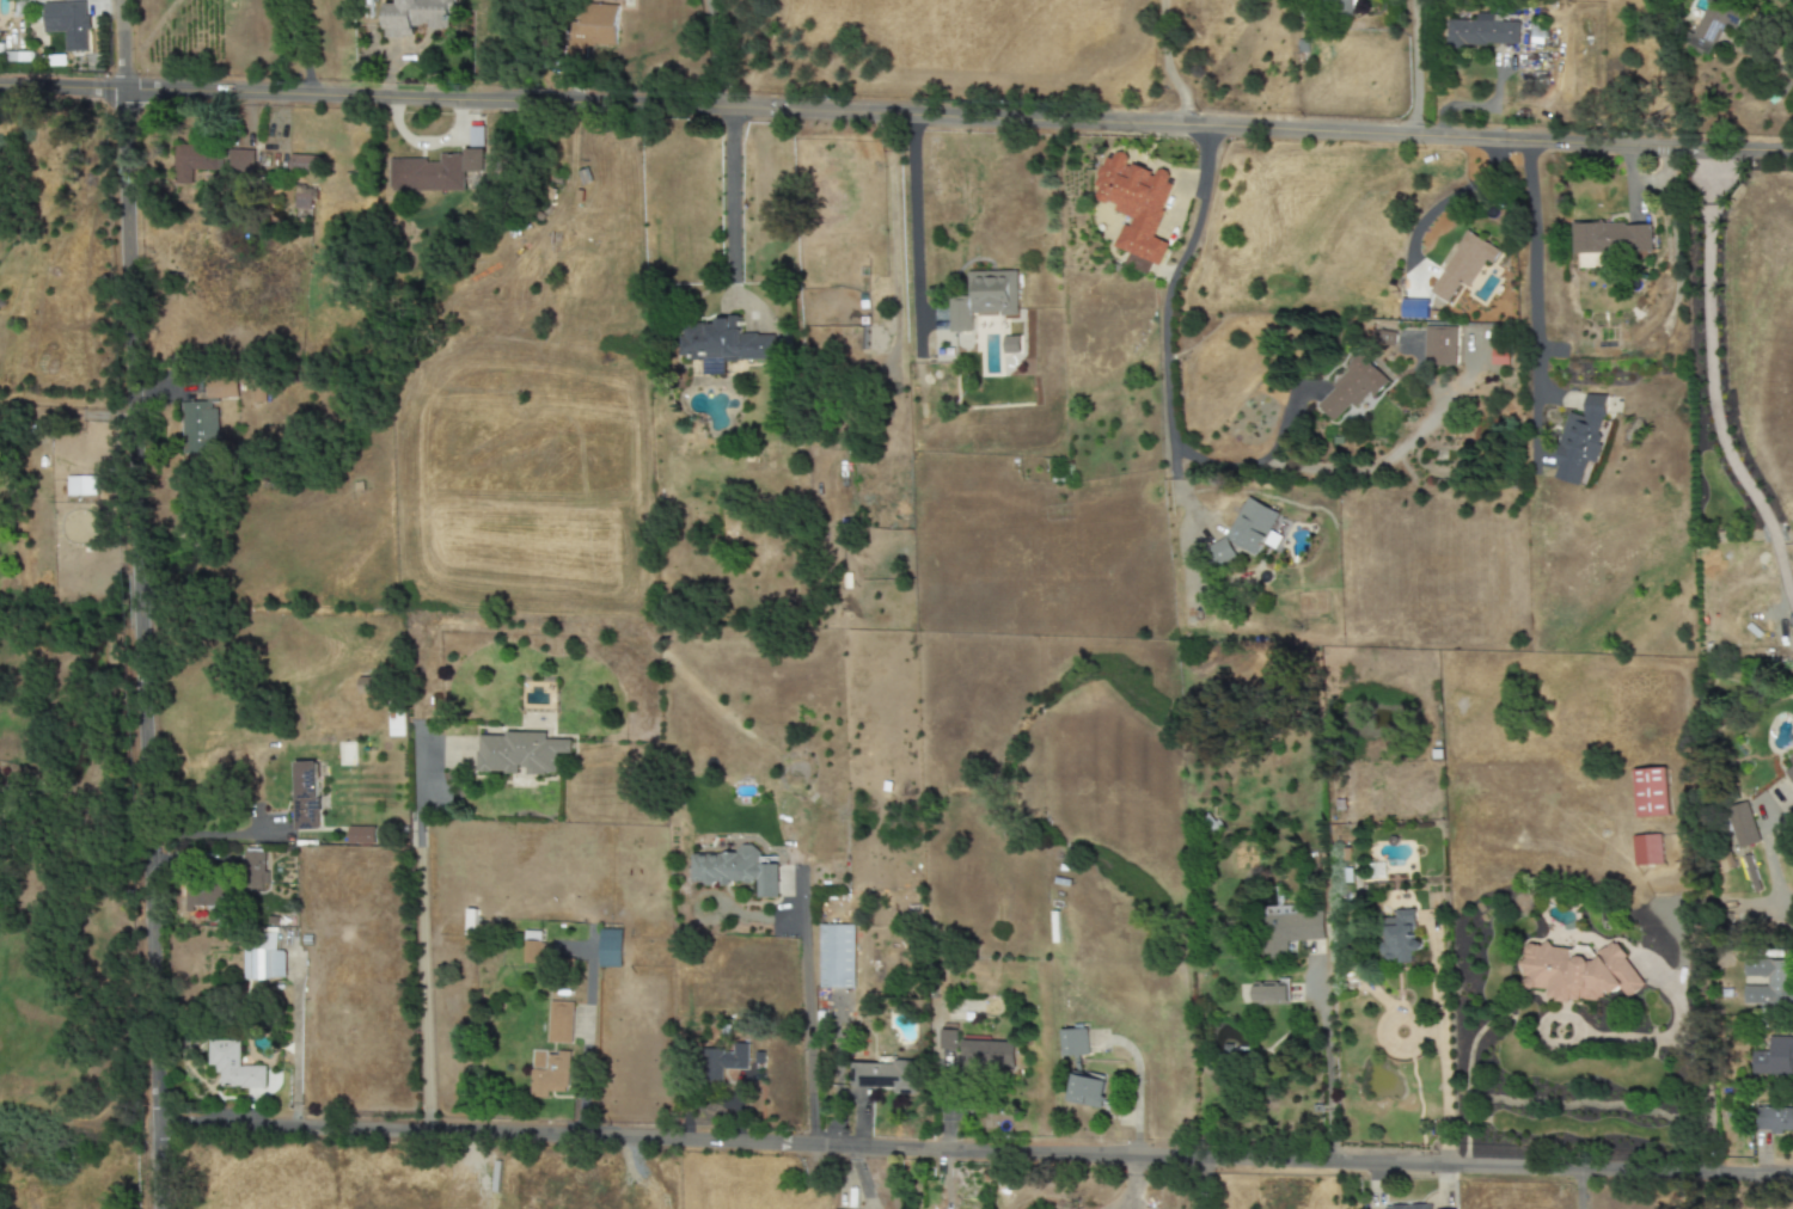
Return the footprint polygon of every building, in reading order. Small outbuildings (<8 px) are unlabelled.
[(412,38),(413,26),(428,27),(428,30),(450,31),(450,11),(456,12),(456,0),(396,0),(396,4),(385,4),(384,37),(412,38)] [(1333,17),(1353,17),(1353,0),(1332,0),(1333,17)] [(1686,33),(1682,44),(1710,56),(1722,27),(1734,33),(1742,15),(1727,9),(1730,3),(1723,0),(1708,0),(1693,36),(1686,33)] [(41,3),(42,33),(64,32),(65,51),(87,51),(86,2),(41,3)] [(616,45),(617,6),(581,5),(580,26),(567,26),(566,60),(586,61),(586,45),(616,45)] [(1445,45),(1517,47),(1518,23),(1491,22),(1491,14),(1474,13),(1474,21),(1446,20),(1445,45)] [(32,53),(5,53),(5,62),(32,62),(32,53)] [(254,148),(176,146),(174,183),(193,184),(193,173),(253,175),(254,148)] [(389,160),(390,191),(464,191),(464,172),(485,172),(484,149),(463,149),(463,154),(440,154),(440,160),(389,160)] [(1116,249),(1162,266),(1170,244),(1153,238),(1163,213),(1163,207),(1168,194),(1168,173),(1156,168),(1143,168),(1139,167),(1127,167),(1127,157),(1116,152),(1113,158),(1105,158),(1097,179),(1096,196),(1095,200),(1105,204),(1115,204),(1115,212),(1128,217),(1116,249)] [(289,172),(320,173),(321,156),(289,156),(289,172)] [(295,218),(310,218),(311,188),(295,188),(295,218)] [(1572,254),(1651,252),(1651,223),(1572,225),(1572,254)] [(1430,293),(1447,303),(1460,283),(1468,288),(1485,260),(1492,264),(1500,251),(1467,231),(1430,293)] [(1150,263),(1127,255),(1123,267),(1146,275),(1150,263)] [(968,272),(968,298),(949,298),(950,332),(972,332),(971,313),(999,313),(999,318),(1016,317),(1016,271),(968,272)] [(1402,319),(1427,320),(1428,300),(1402,299),(1402,319)] [(774,361),(773,334),(741,335),(740,317),(714,318),(714,326),(679,327),(680,355),(690,354),(690,361),(703,360),(703,376),(725,375),(725,362),(774,361)] [(1455,327),(1424,327),(1424,363),(1455,364),(1455,327)] [(1391,348),(1396,336),(1381,331),(1377,343),(1391,348)] [(1333,422),(1350,404),(1355,408),(1370,392),(1374,396),(1390,380),(1363,354),(1314,403),(1333,422)] [(207,401),(238,399),(237,378),(206,379),(207,401)] [(1569,413),(1552,478),(1582,486),(1589,462),(1593,463),(1611,400),(1588,394),(1582,416),(1569,413)] [(181,404),(182,454),(218,453),(216,403),(181,404)] [(94,476),(66,477),(66,496),(95,495),(94,476)] [(1258,554),(1262,544),(1275,549),(1281,536),(1269,531),(1277,512),(1245,499),(1237,518),(1240,519),(1230,543),(1258,554)] [(1235,558),(1226,538),(1203,548),(1213,569),(1235,558)] [(477,773),(518,773),(518,768),(527,768),(527,775),(557,775),(557,753),(571,753),(571,740),(546,740),(546,734),(478,734),(477,773)] [(1792,784),(1792,754),(1787,758),(1792,766),(1784,772),(1792,784)] [(317,762),(293,762),(294,829),(317,829),(317,762)] [(1633,770),(1636,818),(1668,816),(1666,769),(1633,770)] [(1757,844),(1747,803),(1726,808),(1736,849),(1757,844)] [(348,844),(375,844),(375,827),(348,827),(348,844)] [(1633,866),(1661,865),(1660,835),(1631,837),(1633,866)] [(691,854),(691,884),(730,884),(730,882),(756,882),(756,898),(777,898),(777,865),(758,865),(758,847),(736,847),(736,854),(691,854)] [(265,890),(266,852),(244,852),(244,890),(265,890)] [(187,910),(231,909),(230,884),(186,886),(187,910)] [(1416,910),(1395,910),(1395,918),(1384,919),(1385,964),(1414,963),(1414,951),(1417,951),(1416,910)] [(1261,959),(1286,959),(1286,941),(1322,940),(1321,914),(1261,915),(1261,959)] [(853,988),(854,926),(820,925),(819,988),(853,988)] [(598,967),(620,968),(621,930),(599,930),(598,967)] [(523,964),(541,964),(541,932),(523,932),(523,964)] [(285,979),(284,951),(277,951),(277,934),(262,934),(262,950),(242,950),(243,980),(285,979)] [(1644,987),(1625,957),(1625,956),(1617,944),(1610,944),(1594,954),(1594,961),(1584,960),(1579,953),(1573,957),(1568,949),(1552,949),(1547,941),(1541,945),(1524,945),(1524,960),(1517,964),(1525,975),(1524,989),(1548,989),(1547,1000),(1574,1000),(1595,1001),(1606,994),(1611,994),(1619,988),(1626,998),(1644,987)] [(1792,1006),(1792,990),(1789,990),(1790,960),(1744,959),(1743,977),(1766,978),(1765,987),(1743,986),(1742,1004),(1792,1006)] [(1252,1005),(1287,1005),(1287,982),(1252,983),(1252,1005)] [(571,1044),(572,1003),(549,1002),(547,1043),(571,1044)] [(1087,1056),(1086,1029),(1059,1030),(1060,1057),(1087,1056)] [(939,1049),(955,1050),(956,1031),(939,1030),(939,1049)] [(1751,1075),(1791,1075),(1792,1037),(1769,1037),(1769,1051),(1751,1051),(1751,1075)] [(239,1041),(208,1041),(208,1066),(217,1066),(218,1088),(265,1087),(265,1066),(239,1066),(239,1041)] [(1014,1043),(961,1041),(960,1069),(1013,1071),(1014,1043)] [(748,1043),(732,1043),(732,1050),(701,1050),(700,1081),(722,1081),(722,1069),(747,1070),(748,1043)] [(547,1098),(548,1091),(569,1092),(570,1053),(531,1052),(530,1097),(547,1098)] [(852,1087),(893,1088),(893,1094),(915,1095),(916,1059),(878,1058),(878,1063),(852,1063),(852,1087)] [(1099,1109),(1107,1082),(1073,1073),(1066,1101),(1099,1109)] [(1792,1133),(1792,1109),(1756,1108),(1755,1131),(1792,1133)]
